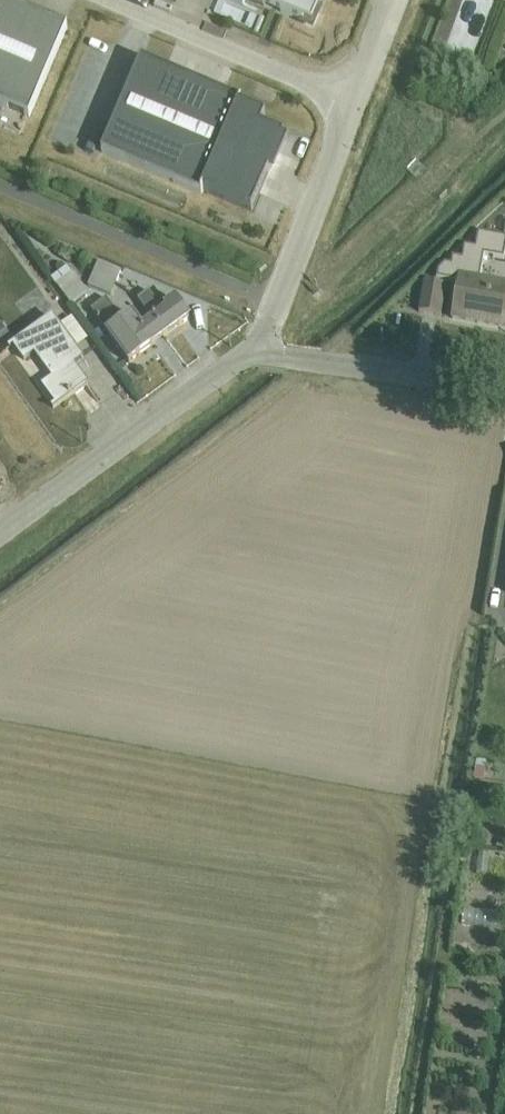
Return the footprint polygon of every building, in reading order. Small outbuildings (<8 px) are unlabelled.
[(30,117),(68,28),(2,0),(0,0),(0,104),(30,117)] [(277,8),(313,23),(322,0),(256,0),(277,8)] [(83,57),(73,76),(81,81),(92,62),(83,57)] [(270,171),(284,139),(285,136),(262,126),(266,116),(241,105),(242,102),(142,59),(103,153),(202,195),(204,191),(253,212),(270,171)] [(284,139),(270,171),(275,174),(289,141),(284,139)] [(437,279),(458,282),(452,317),(504,327),(504,284),(481,280),(485,258),(504,261),(504,258),(504,237),(479,232),(476,247),(465,246),(463,258),(453,257),(452,265),(446,264),(439,271),(437,279)] [(94,273),(117,283),(122,270),(100,261),(94,273)] [(67,267),(52,278),(71,305),(88,291),(73,271),(71,273),(67,267)] [(117,283),(94,273),(89,286),(112,295),(117,283)] [(425,281),(420,312),(442,316),(447,285),(425,281)] [(150,316),(164,338),(190,319),(176,300),(168,306),(161,296),(156,300),(150,291),(138,300),(150,316)] [(155,345),(140,322),(134,313),(123,320),(107,298),(92,310),(130,363),(155,345)] [(54,316),(9,348),(10,350),(14,347),(25,362),(35,354),(53,379),(42,387),(56,405),(53,407),(54,409),(89,384),(75,366),(84,359),(76,349),(89,339),(73,317),(60,326),(54,316)] [(140,322),(155,345),(164,338),(150,316),(140,322)]
